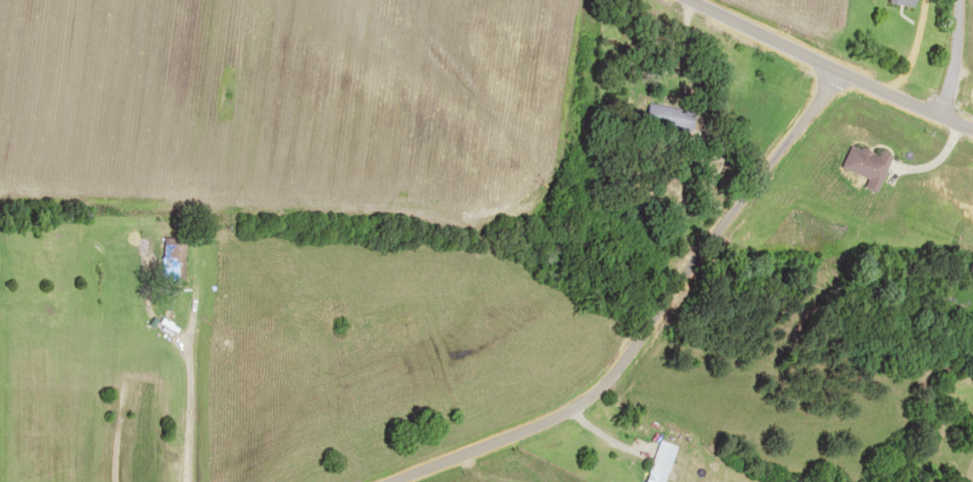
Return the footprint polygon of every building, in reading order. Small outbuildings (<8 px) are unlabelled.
[(642,104),(640,125),(686,130),(688,108),(642,104)] [(838,168),(864,179),(861,187),(873,192),(889,156),(877,151),(874,156),(848,144),(838,168)] [(180,238),(158,238),(158,279),(180,279),(180,238)] [(655,440),(642,481),(661,481),(672,445),(655,440)]
